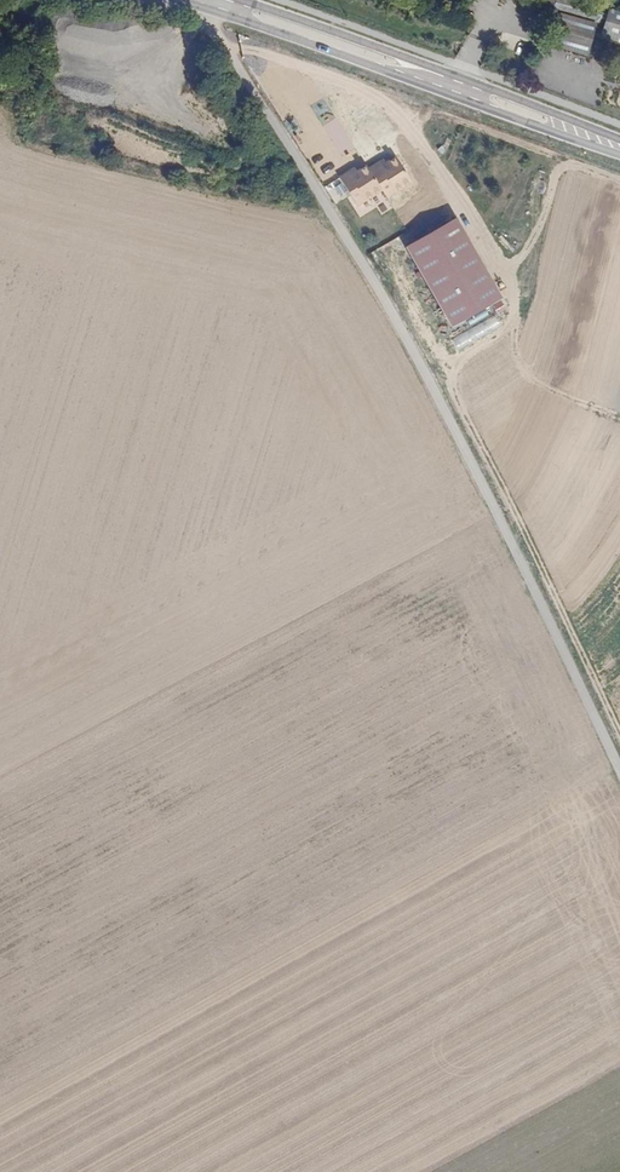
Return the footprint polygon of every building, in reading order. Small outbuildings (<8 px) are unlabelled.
[(565,0),(545,0),(543,5),(560,12),(565,0)] [(610,16),(568,0),(565,0),(560,12),(559,16),(603,33),(605,27),(608,21),(610,16)] [(356,167),(340,177),(356,207),(382,191),(387,198),(414,181),(396,156),(387,161),(385,158),(370,167),(368,164),(358,170),(356,167)] [(503,296),(457,219),(408,247),(454,325),(503,296)] [(503,299),(493,305),(499,315),(509,309),(503,299)] [(495,314),(453,339),(460,349),(501,324),(495,314)]
